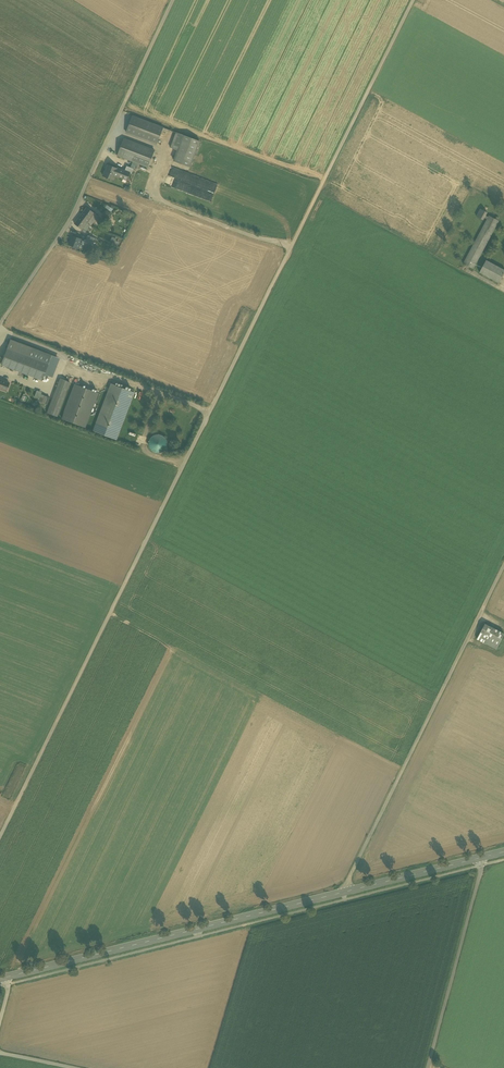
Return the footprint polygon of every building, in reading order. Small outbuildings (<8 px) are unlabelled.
[(126,133),(157,144),(163,128),(133,116),(126,133)] [(178,151),(183,135),(176,133),(171,148),(178,151)] [(174,161),(190,167),(200,142),(183,135),(178,151),(174,161)] [(133,161),(139,164),(148,167),(154,151),(124,139),(118,156),(133,161)] [(131,167),(134,169),(137,170),(139,164),(133,161),(131,167)] [(125,171),(109,165),(106,172),(105,171),(103,176),(111,179),(113,175),(115,176),(123,178),(125,171)] [(130,173),(130,174),(132,174),(134,169),(131,167),(127,166),(125,171),(130,173)] [(212,201),(218,183),(184,172),(182,179),(168,175),(165,185),(212,201)] [(115,207),(105,203),(104,206),(111,208),(109,213),(112,215),(115,207)] [(87,208),(75,223),(82,229),(87,224),(95,214),(87,208)] [(478,216),(484,219),(487,212),(482,208),(478,216)] [(98,217),(95,214),(87,224),(90,227),(98,217)] [(464,263),(474,268),(500,220),(490,215),(464,263)] [(82,240),(73,236),(70,245),(79,248),(82,240)] [(95,238),(88,236),(86,243),(92,246),(95,238)] [(480,272),(499,283),(503,274),(503,273),(503,269),(486,260),(480,272)] [(51,355),(10,340),(1,365),(42,380),(44,375),(51,355)] [(59,358),(51,355),(44,375),(52,378),(59,358)] [(70,382),(60,378),(47,413),(57,416),(70,382)] [(9,384),(3,381),(0,389),(6,391),(9,384)] [(98,393),(75,384),(62,418),(85,427),(98,393)] [(134,393),(111,384),(94,430),(117,439),(134,393)] [(49,398),(41,395),(39,401),(47,404),(49,398)] [(159,434),(157,435),(155,435),(153,436),(151,437),(150,439),(149,441),(149,443),(149,445),(149,447),(150,448),(151,450),(153,451),(155,452),(157,453),(159,453),(161,453),(162,452),(164,451),(166,449),(167,448),(167,446),(167,444),(167,442),(167,440),(165,438),(164,437),(162,435),(161,435),(159,434)] [(486,623),(478,639),(498,649),(503,637),(503,632),(486,623)]
